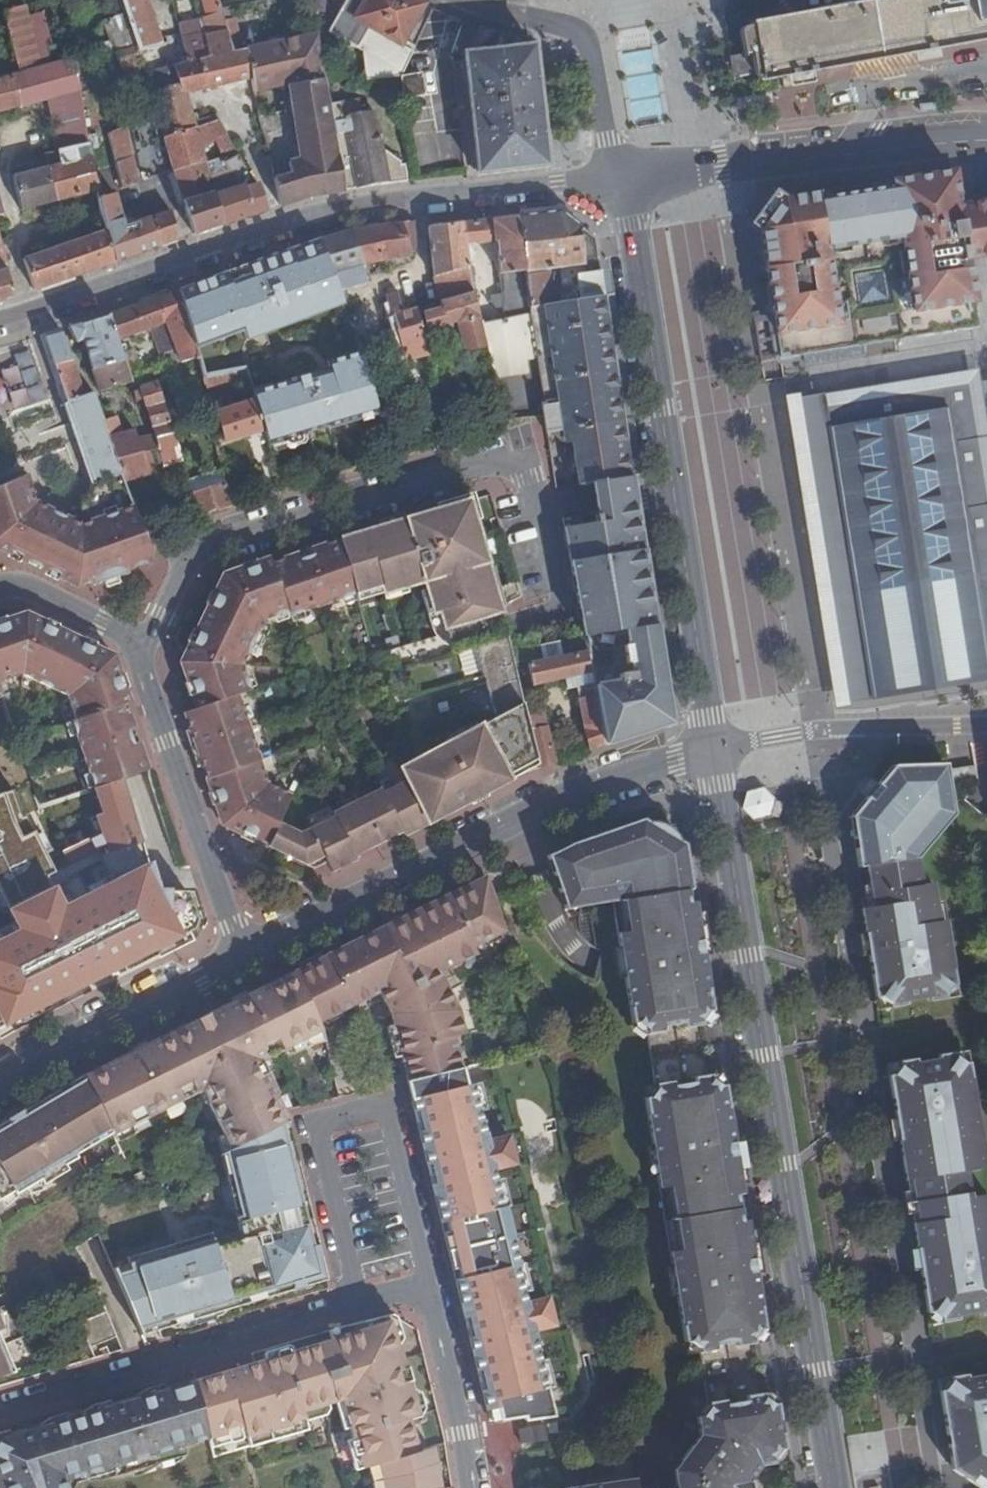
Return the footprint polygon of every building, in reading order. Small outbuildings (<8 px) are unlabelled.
[(126,18),(131,33),(133,39),(136,47),(158,40),(144,0),(120,0),(126,18)] [(193,85),(246,71),(239,44),(228,46),(216,5),(215,0),(201,0),(204,11),(195,13),(198,26),(178,31),(185,57),(193,85)] [(321,26),(354,45),(359,73),(393,67),(407,39),(396,34),(413,0),(336,0),(321,26)] [(806,8),(745,19),(745,22),(737,24),(734,28),(738,54),(746,53),(749,65),(751,74),(752,75),(754,76),(758,75),(759,78),(789,73),(795,72),(815,69),(933,47),(986,37),(986,0),(851,0),(806,8)] [(23,2),(1,8),(14,59),(36,54),(23,2)] [(225,3),(216,5),(228,46),(239,44),(231,11),(227,12),(225,3)] [(40,9),(27,13),(36,47),(50,43),(40,9)] [(124,36),(131,33),(126,18),(119,21),(124,36)] [(310,25),(239,44),(246,71),(249,83),(281,76),(290,74),(287,63),(316,56),(310,25)] [(546,164),(531,44),(523,44),(523,41),(487,28),(479,25),(472,51),(463,52),(476,172),(546,164)] [(85,51),(105,46),(103,36),(83,41),(85,51)] [(136,47),(133,39),(109,46),(116,67),(132,62),(128,50),(136,47)] [(734,68),(749,65),(746,53),(738,54),(732,55),(734,68)] [(45,95),(55,146),(57,146),(85,138),(69,56),(57,60),(17,70),(12,72),(18,103),(45,95)] [(171,60),(176,78),(180,88),(193,85),(185,57),(171,60)] [(422,101),(413,63),(393,67),(402,105),(422,101)] [(815,69),(789,73),(791,84),(817,80),(815,69)] [(0,74),(0,108),(18,103),(12,72),(0,74)] [(176,78),(149,85),(160,130),(190,121),(187,110),(180,88),(176,78)] [(290,176),(273,179),(280,205),(320,193),(340,190),(324,103),(320,80),(320,78),(300,81),(301,92),(289,94),(300,159),(287,162),(290,176)] [(356,98),(324,103),(340,190),(408,181),(404,166),(404,160),(401,160),(400,157),(379,143),(371,109),(358,111),(356,98)] [(192,108),(187,110),(190,121),(196,119),(192,108)] [(218,142),(223,150),(235,143),(216,112),(209,115),(215,129),(211,132),(218,142)] [(209,115),(201,117),(207,134),(211,132),(215,129),(209,115)] [(160,130),(169,165),(170,165),(202,154),(201,150),(190,121),(160,130)] [(124,130),(106,134),(112,160),(130,156),(124,130)] [(46,164),(12,172),(18,207),(97,194),(90,172),(85,138),(57,146),(60,161),(46,164)] [(218,142),(201,150),(202,154),(205,161),(223,150),(218,142)] [(223,150),(243,180),(253,176),(235,143),(223,150)] [(60,161),(57,146),(43,150),(46,164),(60,161)] [(202,154),(170,165),(180,200),(213,188),(205,161),(202,154)] [(137,186),(130,156),(112,160),(120,199),(130,198),(129,188),(137,186)] [(149,210),(119,219),(103,169),(90,172),(97,194),(108,225),(118,259),(160,245),(149,210)] [(954,171),(901,180),(785,198),(763,232),(773,303),(774,313),(781,360),(804,356),(863,346),(880,343),(979,327),(975,305),(970,273),(968,259),(986,255),(986,201),(960,206),(954,171)] [(243,180),(213,188),(225,223),(270,208),(258,175),(253,176),(243,180)] [(213,188),(180,200),(192,234),(225,223),(213,188)] [(775,191),(752,225),(763,232),(785,198),(775,191)] [(179,238),(168,205),(149,210),(160,245),(179,238)] [(557,262),(600,256),(598,235),(560,208),(519,213),(526,270),(530,300),(542,298),(548,285),(555,285),(558,279),(557,262)] [(499,273),(526,270),(519,213),(461,221),(464,245),(494,240),(499,273)] [(416,251),(414,227),(413,221),(378,226),(388,261),(410,257),(410,252),(416,251)] [(434,276),(468,268),(464,245),(461,221),(427,225),(434,276)] [(35,288),(118,259),(108,225),(23,252),(35,288)] [(349,229),(320,240),(339,291),(339,292),(368,285),(364,264),(388,261),(378,226),(349,229)] [(282,328),(345,307),(339,292),(339,291),(320,240),(260,260),(282,328)] [(10,297),(16,295),(5,258),(0,259),(0,299),(10,297)] [(243,341),(282,328),(260,260),(178,289),(195,347),(241,333),(243,341)] [(540,406),(544,419),(547,429),(625,416),(601,266),(588,267),(587,270),(578,271),(580,292),(562,295),(542,298),(530,300),(531,308),(482,325),(487,347),(496,381),(529,376),(527,361),(538,359),(545,405),(540,406)] [(468,268),(434,276),(439,299),(473,290),(468,268)] [(562,295),(580,292),(578,271),(575,272),(560,285),(562,295)] [(184,368),(201,365),(195,347),(178,289),(107,315),(115,338),(152,326),(162,357),(180,354),(184,368)] [(464,352),(487,347),(482,325),(473,290),(439,299),(442,306),(423,311),(429,332),(457,325),(464,352)] [(405,344),(424,337),(424,336),(417,313),(416,308),(405,312),(399,291),(387,295),(405,344)] [(131,381),(129,377),(119,350),(115,338),(107,315),(69,329),(73,346),(83,343),(99,390),(131,381)] [(82,397),(60,332),(43,335),(66,402),(82,397)] [(424,337),(405,344),(406,358),(428,352),(424,337)] [(134,346),(119,350),(129,377),(143,372),(134,346)] [(863,346),(804,356),(806,367),(865,357),(863,346)] [(25,403),(36,398),(15,351),(4,355),(25,403)] [(329,432),(379,418),(361,356),(326,366),(328,373),(299,382),(315,435),(330,430),(329,432)] [(787,404),(836,696),(986,674),(986,439),(976,371),(787,404)] [(110,401),(96,405),(127,485),(153,476),(147,455),(177,444),(159,380),(125,390),(129,405),(144,401),(156,438),(141,443),(137,433),(122,437),(110,401)] [(299,382),(254,396),(256,403),(265,434),(270,450),(307,440),(305,438),(315,435),(299,382)] [(96,405),(92,393),(82,397),(66,402),(63,402),(92,482),(123,570),(126,569),(154,560),(145,533),(127,485),(96,405)] [(226,445),(265,434),(256,403),(216,414),(226,445)] [(571,442),(573,447),(630,438),(625,416),(547,429),(548,438),(556,437),(571,442)] [(578,455),(582,485),(593,482),(633,475),(630,438),(573,447),(567,448),(568,456),(578,455)] [(222,471),(190,481),(194,495),(227,486),(222,471)] [(10,480),(0,484),(0,538),(3,541),(0,546),(0,549),(11,554),(13,550),(23,555),(22,559),(49,572),(50,569),(60,574),(60,577),(71,583),(72,575),(85,576),(85,583),(89,581),(102,577),(77,508),(59,513),(37,504),(26,473),(10,480)] [(671,719),(637,503),(635,492),(633,475),(593,482),(597,497),(597,507),(562,513),(583,620),(588,650),(605,743),(671,719)] [(113,574),(123,570),(92,482),(86,493),(81,502),(81,507),(77,508),(102,577),(113,574)] [(194,495),(200,515),(233,504),(233,502),(227,486),(194,495)] [(422,518),(421,514),(339,540),(355,590),(380,581),(383,591),(407,584),(419,581),(421,581),(423,582),(424,584),(427,586),(428,589),(434,613),(439,611),(446,634),(374,653),(382,681),(411,776),(382,792),(380,789),(332,811),(334,817),(300,832),(279,823),(268,846),(314,868),(327,861),(332,870),(356,858),(354,853),(401,830),(404,834),(507,782),(505,776),(539,759),(530,723),(508,634),(500,609),(521,597),(516,579),(494,586),(468,500),(434,511),(434,514),(422,518)] [(290,616),(356,595),(355,590),(339,540),(313,549),(313,556),(296,562),(295,555),(272,563),(270,559),(256,564),(256,567),(238,573),(225,585),(220,582),(214,593),(217,594),(211,606),(209,605),(195,631),(198,633),(193,644),(190,643),(185,651),(198,655),(201,666),(190,669),(198,694),(193,696),(198,709),(185,712),(192,735),(194,740),(203,738),(210,763),(203,766),(213,795),(217,793),(221,805),(217,806),(222,819),(225,815),(235,829),(255,836),(254,839),(268,846),(279,823),(280,820),(292,794),(269,784),(238,695),(251,690),(243,665),(262,619),(288,613),(290,616)] [(296,562),(313,556),(313,549),(295,555),(296,562)] [(256,564),(224,574),(220,582),(225,585),(238,573),(256,567),(256,564)] [(85,576),(72,575),(71,583),(78,586),(85,583),(85,576)] [(357,598),(383,591),(380,581),(355,590),(356,595),(357,598)] [(409,591),(407,584),(383,591),(386,598),(409,591)] [(425,615),(434,613),(428,589),(419,591),(425,615)] [(31,621),(33,616),(26,613),(0,622),(0,625),(18,619),(31,621)] [(99,783),(123,775),(159,888),(186,888),(198,888),(171,830),(168,829),(149,769),(134,727),(125,703),(129,702),(124,686),(122,686),(115,666),(102,656),(106,651),(33,616),(31,621),(18,619),(0,625),(0,682),(26,673),(72,695),(81,718),(77,720),(83,737),(99,783)] [(578,698),(590,751),(605,743),(588,650),(527,660),(533,684),(563,679),(566,692),(583,690),(585,697),(578,698)] [(124,686),(113,655),(106,651),(102,656),(115,666),(122,686),(124,686)] [(198,655),(185,651),(181,660),(193,696),(198,694),(190,669),(201,666),(198,655)] [(549,719),(530,723),(539,759),(541,767),(559,762),(549,719)] [(194,740),(203,766),(210,763),(203,738),(194,740)] [(507,782),(541,767),(539,759),(505,776),(507,782)] [(945,762),(932,762),(892,762),(877,783),(853,816),(860,867),(868,866),(874,905),(866,907),(869,932),(872,932),(875,952),(870,953),(876,997),(881,997),(890,1003),(891,1007),(948,999),(948,995),(955,986),(960,985),(951,926),(943,920),(938,882),(926,884),(922,857),(941,832),(953,816),(948,779),(976,775),(975,763),(946,767),(945,762)] [(87,980),(86,977),(106,965),(108,969),(195,925),(197,917),(186,888),(159,888),(123,775),(99,783),(93,786),(101,811),(94,814),(99,832),(45,858),(25,814),(22,815),(12,788),(0,792),(0,1023),(87,980)] [(686,849),(679,841),(674,836),(671,833),(668,831),(665,829),(661,828),(656,828),(651,828),(647,825),(644,825),(576,850),(552,861),(569,913),(615,906),(635,1027),(640,1026),(650,1034),(660,1093),(651,1106),(648,1106),(688,1350),(692,1350),(702,1358),(711,1415),(704,1425),(699,1426),(701,1437),(675,1473),(677,1487),(744,1487),(750,1480),(760,1466),(774,1464),(774,1459),(781,1451),(784,1452),(777,1405),(773,1405),(764,1398),(763,1393),(760,1374),(762,1372),(763,1369),(763,1367),(762,1364),(760,1363),(758,1362),(755,1344),(754,1338),(760,1332),(765,1331),(757,1278),(751,1280),(749,1264),(754,1263),(738,1151),(731,1152),(729,1137),(735,1136),(728,1087),(725,1087),(723,1088),(712,1076),(708,1055),(711,1054),(712,1052),(712,1050),(712,1047),(710,1045),(709,1044),(706,1044),(703,1027),(715,1024),(718,1023),(708,960),(701,962),(698,944),(706,944),(696,888),(689,889),(686,871),(692,870),(691,849),(686,849)] [(696,888),(692,870),(686,871),(689,889),(696,888)] [(398,1054),(405,1081),(407,1080),(460,1067),(453,1036),(463,1034),(459,1010),(440,973),(477,955),(473,948),(506,933),(486,875),(293,971),(318,1020),(378,992),(388,1010),(391,1023),(384,1025),(391,1056),(398,1054)] [(708,960),(706,944),(698,944),(701,962),(708,960)] [(301,1033),(322,1029),(318,1020),(293,971),(221,1007),(224,1015),(189,1031),(185,1024),(85,1074),(111,1128),(126,1121),(128,1124),(147,1115),(193,1093),(201,1090),(204,1091),(207,1100),(204,1101),(218,1135),(225,1152),(282,1125),(286,1124),(279,1109),(282,1107),(276,1093),(277,1092),(267,1070),(260,1074),(255,1060),(265,1055),(289,1044),(303,1037),(301,1033)] [(221,1007),(185,1024),(189,1031),(224,1015),(221,1007)] [(309,1044),(325,1039),(322,1029),(301,1033),(303,1037),(289,1044),(292,1053),(309,1044)] [(972,1064),(967,1065),(957,1058),(956,1053),(900,1062),(901,1067),(893,1076),(888,1077),(895,1121),(900,1120),(910,1182),(912,1182),(918,1223),(916,1223),(921,1254),(923,1269),(919,1270),(926,1314),(931,1313),(940,1320),(941,1324),(986,1316),(986,1197),(973,1199),(969,1173),(983,1171),(986,1166),(986,1165),(986,1158),(972,1064)] [(271,1069),(265,1055),(255,1060),(260,1074),(267,1070),(271,1069)] [(425,1128),(419,1129),(423,1148),(439,1210),(442,1221),(448,1220),(454,1245),(448,1246),(449,1251),(456,1249),(462,1276),(456,1276),(462,1300),(477,1367),(484,1365),(489,1384),(482,1386),(487,1409),(499,1407),(502,1422),(509,1420),(525,1417),(525,1419),(551,1413),(531,1328),(553,1323),(547,1294),(524,1299),(492,1167),(513,1162),(507,1134),(484,1139),(471,1083),(464,1084),(460,1067),(407,1080),(414,1109),(421,1109),(425,1128)] [(11,1180),(13,1185),(24,1180),(38,1174),(41,1180),(67,1169),(64,1161),(76,1156),(73,1151),(114,1134),(111,1128),(85,1074),(66,1082),(0,1123),(0,1185),(11,1180)] [(198,1104),(204,1101),(207,1100),(204,1091),(201,1090),(193,1093),(198,1104)] [(414,1109),(419,1129),(425,1128),(421,1109),(414,1109)] [(150,1124),(147,1115),(128,1124),(126,1121),(111,1128),(114,1134),(117,1140),(150,1124)] [(303,1177),(288,1123),(286,1124),(282,1125),(297,1180),(304,1179),(303,1177)] [(319,1254),(321,1253),(319,1244),(312,1245),(299,1192),(307,1192),(304,1179),(297,1180),(282,1125),(225,1152),(222,1154),(240,1219),(234,1220),(239,1237),(241,1245),(215,1251),(213,1244),(212,1238),(186,1246),(177,1248),(128,1262),(114,1266),(138,1324),(154,1319),(156,1327),(236,1304),(234,1297),(288,1282),(290,1288),(298,1285),(319,1254)] [(212,1137),(218,1156),(222,1154),(225,1152),(218,1135),(212,1137)] [(738,1151),(735,1136),(729,1137),(731,1152),(738,1151)] [(215,1157),(234,1220),(240,1219),(222,1154),(218,1156),(215,1157)] [(44,1189),(41,1180),(38,1174),(24,1180),(26,1187),(44,1189)] [(13,1185),(11,1180),(0,1185),(0,1197),(1,1198),(15,1189),(13,1185)] [(319,1244),(307,1192),(299,1192),(312,1245),(319,1244)] [(454,1245),(448,1220),(442,1221),(448,1246),(454,1245)] [(184,1239),(186,1246),(212,1238),(210,1231),(184,1239)] [(239,1237),(213,1244),(215,1251),(241,1245),(239,1237)] [(126,1255),(128,1262),(177,1248),(175,1242),(126,1255)] [(462,1276),(456,1249),(449,1251),(456,1276),(462,1276)] [(298,1285),(327,1278),(321,1253),(319,1254),(298,1285)] [(236,1304),(290,1288),(288,1282),(234,1297),(236,1304)] [(394,1323),(392,1315),(346,1325),(348,1336),(392,1324),(394,1323)] [(141,1333),(156,1327),(154,1319),(138,1324),(141,1333)] [(370,1446),(373,1458),(375,1458),(418,1447),(411,1419),(419,1416),(402,1345),(398,1347),(392,1324),(348,1336),(346,1325),(334,1328),(328,1330),(330,1341),(194,1381),(207,1436),(211,1452),(288,1429),(286,1420),(303,1415),(300,1404),(333,1394),(341,1392),(348,1420),(351,1430),(355,1449),(370,1446)] [(9,1359),(0,1337),(0,1363),(9,1359)] [(477,1367),(482,1386),(489,1384),(484,1365),(477,1367)] [(951,1446),(986,1441),(986,1372),(949,1378),(950,1383),(943,1391),(938,1392),(943,1426),(948,1425),(951,1446)] [(207,1436),(194,1381),(0,1437),(0,1487),(66,1487),(70,1479),(111,1467),(112,1474),(185,1452),(182,1443),(207,1436)] [(341,1421),(348,1420),(341,1392),(333,1394),(341,1421)] [(502,1422),(499,1407),(487,1409),(491,1424),(502,1422)] [(305,1424),(303,1415),(286,1420),(288,1429),(305,1424)] [(558,1432),(558,1425),(549,1426),(550,1434),(558,1432)] [(545,1428),(527,1431),(529,1445),(548,1442),(545,1428)] [(352,1463),(355,1463),(373,1458),(370,1446),(355,1449),(351,1430),(345,1432),(352,1463)] [(519,1432),(523,1448),(529,1447),(529,1445),(527,1431),(519,1432)] [(951,1446),(946,1446),(950,1466),(958,1465),(982,1479),(986,1482),(986,1441),(951,1446)] [(436,1463),(431,1444),(426,1445),(418,1447),(375,1458),(380,1476),(382,1487),(439,1487),(436,1463)]
